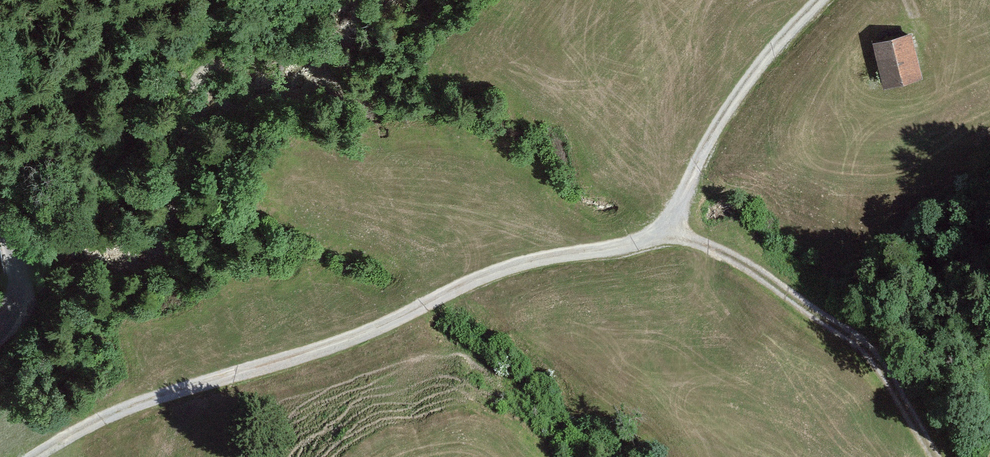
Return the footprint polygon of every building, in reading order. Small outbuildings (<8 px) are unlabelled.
[(877,94),(922,84),(905,40),(865,48),(877,94)]
